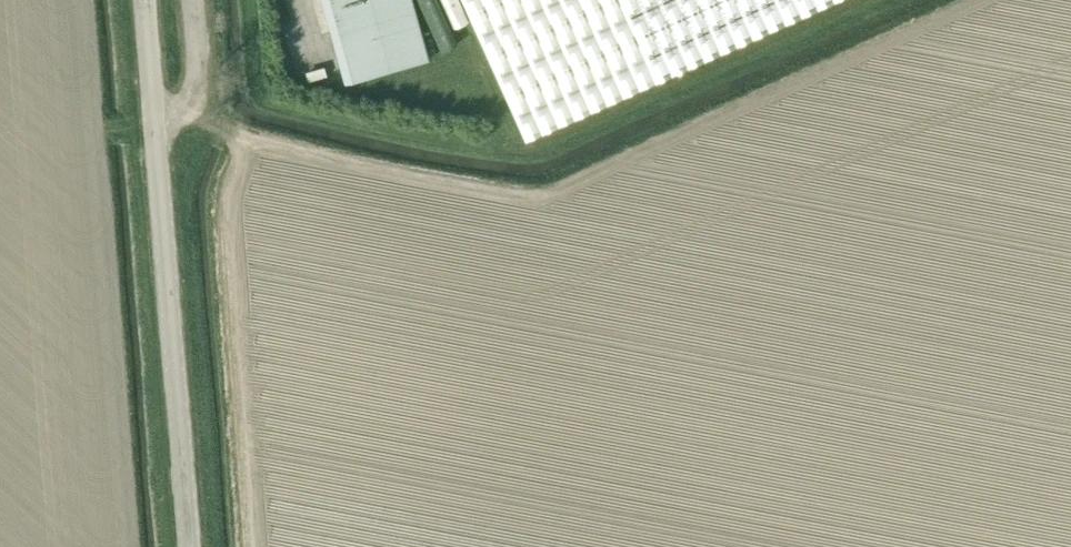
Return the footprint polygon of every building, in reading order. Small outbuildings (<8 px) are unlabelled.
[(349,82),(429,60),(412,0),(327,0),(349,82)] [(524,139),(832,0),(461,0),(524,139)]
